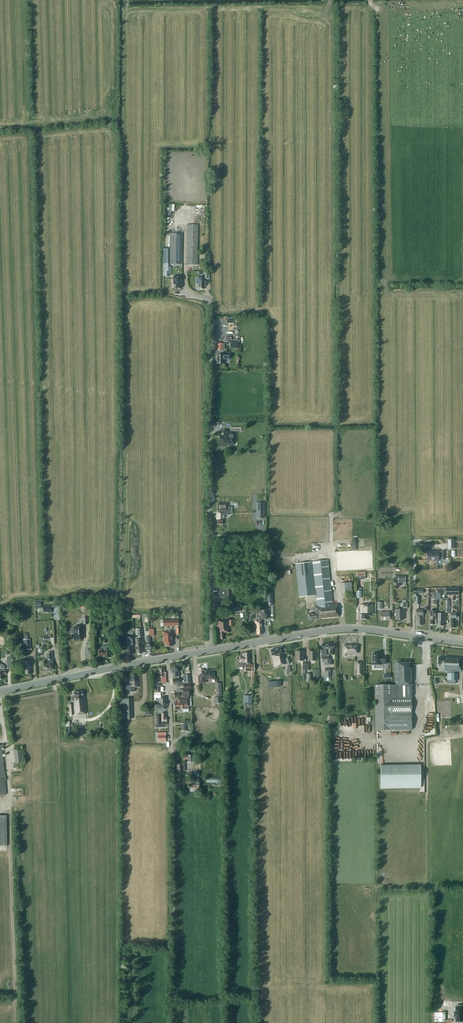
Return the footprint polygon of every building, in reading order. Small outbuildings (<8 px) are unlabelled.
[(187,265),(197,265),(198,225),(188,225),(187,265)] [(170,265),(182,265),(182,234),(170,233),(170,265)] [(173,284),(176,284),(176,288),(181,288),(181,284),(182,284),(182,276),(174,276),(173,284)] [(199,289),(204,289),(204,287),(205,287),(205,281),(203,281),(203,278),(196,278),(196,289),(199,289)] [(216,364),(224,364),(224,359),(229,359),(229,356),(224,356),(224,355),(217,355),(216,364)] [(218,442),(218,446),(225,446),(225,445),(229,445),(233,445),(233,431),(230,431),(225,431),(224,431),(224,436),(221,436),(220,436),(220,438),(220,442),(218,442)] [(217,519),(217,524),(223,524),(223,519),(224,519),(224,514),(227,514),(227,504),(218,504),(218,511),(218,514),(216,514),(216,519),(217,519)] [(265,504),(255,504),(255,511),(256,511),(256,513),(255,513),(255,519),(265,519),(265,504)] [(444,559),(444,551),(440,551),(440,552),(438,552),(438,551),(433,551),(433,552),(427,552),(427,560),(433,560),(433,561),(438,561),(438,559),(441,559),(444,559)] [(308,614),(309,620),(316,619),(321,619),(338,617),(337,604),(332,604),(328,560),(312,562),(315,593),(311,562),(295,564),(299,597),(316,595),(317,606),(314,606),(314,613),(308,614)] [(397,584),(405,584),(405,576),(396,576),(396,580),(397,580),(397,584)] [(353,596),(353,582),(343,582),(344,597),(353,596)] [(218,598),(226,598),(229,598),(229,587),(218,587),(218,598)] [(396,621),(397,621),(399,621),(400,621),(400,620),(403,620),(403,614),(404,614),(404,609),(404,608),(407,608),(407,603),(402,603),(402,609),(395,609),(395,620),(396,620),(396,621)] [(361,619),(367,619),(367,616),(372,616),(372,605),(360,604),(360,613),(361,613),(361,619)] [(52,613),(51,605),(43,605),(44,612),(48,612),(48,613),(52,613)] [(380,612),(380,620),(389,620),(389,612),(380,612)] [(225,620),(216,620),(216,633),(219,633),(219,639),(224,639),(224,633),(229,633),(229,626),(233,626),(233,621),(225,621),(225,620)] [(255,625),(256,630),(257,630),(257,634),(263,634),(263,621),(260,621),(258,621),(258,620),(255,620),(255,625)] [(74,627),(75,639),(83,639),(83,627),(74,627)] [(166,642),(166,647),(172,647),(172,642),(172,632),(163,632),(163,638),(162,639),(162,641),(163,641),(163,642),(166,642)] [(331,659),(328,659),(328,656),(326,656),(326,648),(329,648),(329,653),(334,653),(334,644),(321,643),(321,656),(322,656),(322,662),(323,662),(323,665),(331,665),(331,659)] [(344,645),(344,653),(358,653),(357,645),(344,645)] [(108,649),(107,646),(103,646),(104,650),(98,651),(99,657),(105,657),(105,658),(110,657),(109,649),(108,649)] [(270,650),(275,667),(290,663),(289,657),(285,658),(284,652),(282,652),(281,647),(270,650)] [(53,661),(52,660),(52,652),(46,653),(47,662),(44,662),(45,671),(54,670),(53,661)] [(240,662),(239,662),(238,663),(238,666),(239,667),(242,667),(244,665),(245,665),(245,671),(254,671),(254,664),(249,664),(249,662),(249,653),(243,653),(243,656),(240,656),(240,662)] [(387,663),(387,657),(382,657),(381,657),(381,653),(373,654),(373,665),(381,664),(381,663),(387,663)] [(438,664),(438,667),(441,667),(441,670),(447,671),(447,680),(456,680),(457,680),(458,671),(461,671),(462,657),(445,656),(445,657),(439,657),(438,664)] [(31,668),(31,660),(22,660),(23,670),(24,670),(25,674),(31,674),(30,668),(31,668)] [(374,685),(375,730),(391,730),(411,730),(411,663),(395,663),(395,685),(391,685),(374,685)] [(177,667),(172,667),(173,684),(179,683),(181,683),(181,678),(179,678),(178,671),(177,671),(177,667)] [(159,669),(159,673),(157,673),(157,677),(161,677),(162,681),(161,681),(161,683),(166,683),(165,672),(164,672),(164,669),(159,669)] [(202,671),(202,676),(198,677),(199,683),(206,683),(205,679),(214,678),(213,670),(202,671)] [(130,685),(126,685),(126,692),(134,691),(134,687),(138,687),(138,678),(136,678),(136,675),(132,676),(132,678),(130,678),(130,685)] [(72,703),(68,703),(69,715),(86,713),(84,698),(83,698),(82,691),(73,692),(73,696),(71,696),(72,703)] [(121,699),(122,719),(132,719),(131,698),(121,699)] [(154,708),(154,709),(159,709),(165,709),(166,709),(166,706),(166,698),(160,698),(160,700),(159,700),(159,704),(154,704),(154,705),(154,708)] [(188,709),(188,699),(177,699),(177,701),(174,702),(174,709),(188,709)] [(160,716),(155,716),(155,728),(162,727),(162,724),(162,721),(166,721),(166,713),(161,713),(161,716),(160,716)] [(158,733),(155,733),(155,736),(155,741),(158,741),(158,743),(166,743),(166,740),(165,735),(158,736),(158,733)] [(14,750),(16,763),(24,762),(22,749),(14,750)] [(176,764),(177,772),(183,772),(183,771),(185,771),(185,764),(182,764),(176,764)] [(420,765),(380,766),(380,789),(421,788),(420,765)] [(189,791),(199,792),(199,779),(189,778),(189,791)] [(434,1021),(445,1021),(445,1012),(435,1012),(434,1021)]
